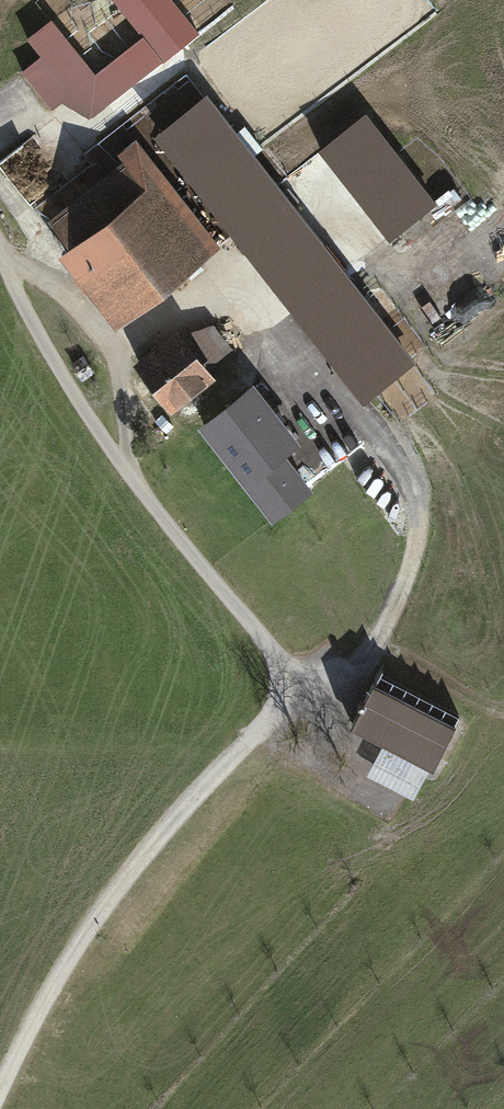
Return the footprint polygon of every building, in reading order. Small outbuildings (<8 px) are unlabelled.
[(30,39),(44,57),(24,72),(51,106),(58,100),(86,117),(197,31),(183,13),(172,0),(114,0),(144,39),(96,77),(52,21),(30,39)] [(206,93),(155,132),(362,397),(412,358),(206,93)] [(379,254),(441,203),(368,112),(305,163),(379,254)] [(56,252),(110,321),(213,243),(136,144),(45,214),(68,243),(56,252)] [(170,408),(215,373),(176,324),(131,360),(170,408)] [(83,355),(70,362),(82,380),(94,373),(83,355)] [(455,725),(374,682),(352,724),(384,741),(368,771),(410,793),(426,763),(433,766),(455,725)]
